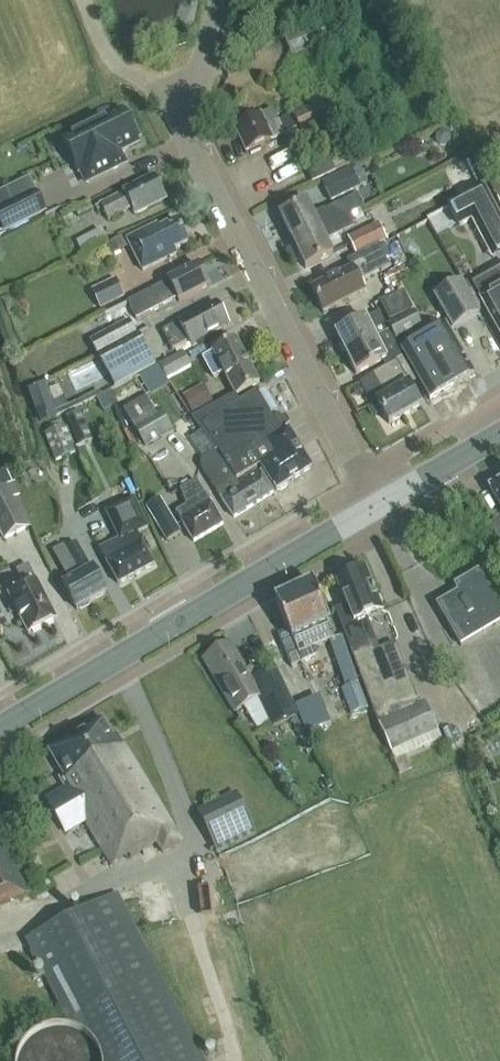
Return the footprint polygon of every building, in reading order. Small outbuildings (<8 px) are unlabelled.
[(276,3),(268,0),(259,0),(255,10),(272,16),(276,3)] [(292,58),(351,35),(343,14),(284,38),(292,58)] [(301,136),(331,122),(321,102),(279,122),(273,110),(235,128),(247,154),(249,152),(251,156),(261,151),(259,148),(273,142),(273,141),(298,129),(301,136)] [(102,121),(102,120),(73,134),(73,136),(63,141),(78,172),(80,171),(86,183),(124,164),(118,152),(137,143),(136,139),(139,138),(133,126),(130,128),(122,111),(102,121)] [(361,159),(349,134),(323,146),(336,171),(361,159)] [(360,188),(351,169),(321,183),(331,203),(360,188)] [(108,221),(132,210),(135,216),(148,209),(147,207),(165,198),(155,178),(139,186),(139,184),(123,192),(124,194),(95,208),(97,212),(102,210),(108,221)] [(499,208),(499,182),(489,188),(499,208)] [(452,209),(462,229),(474,222),(484,242),(495,261),(499,258),(499,219),(486,191),(452,209)] [(5,233),(45,213),(35,195),(12,207),(5,193),(0,195),(0,222),(5,233)] [(280,217),(293,243),(347,216),(341,203),(325,211),(325,210),(313,216),(307,205),(308,205),(307,204),(280,217)] [(347,216),(293,243),(305,269),(333,255),(332,254),(332,255),(326,241),(353,228),(347,216)] [(174,250),(187,244),(176,221),(159,230),(157,225),(127,240),(142,271),(176,255),(174,250)] [(378,245),(386,241),(378,224),(348,239),(356,255),(378,245)] [(82,254),(106,242),(101,231),(76,242),(82,254)] [(389,267),(378,245),(356,255),(357,256),(347,261),(351,269),(311,289),(324,313),(364,293),(359,282),(389,267)] [(455,269),(459,275),(474,267),(471,261),(455,269)] [(198,266),(131,302),(127,304),(136,321),(177,299),(179,303),(209,287),(198,266)] [(499,335),(499,270),(472,286),(499,335)] [(100,311),(125,299),(115,279),(90,291),(100,311)] [(454,329),(479,314),(460,282),(434,297),(454,329)] [(222,328),(218,322),(225,318),(216,303),(163,332),(174,350),(189,342),(191,345),(222,328)] [(388,326),(396,342),(422,329),(413,312),(388,326)] [(366,319),(365,319),(336,334),(341,344),(339,344),(343,353),(345,352),(346,355),(376,339),(388,333),(378,313),(366,319)] [(474,375),(445,326),(401,351),(430,401),(474,375)] [(96,356),(116,345),(109,331),(89,342),(96,356)] [(401,358),(388,333),(376,339),(346,355),(356,375),(386,360),(388,366),(401,358)] [(149,353),(139,334),(116,345),(96,356),(106,375),(149,353)] [(236,340),(212,353),(213,354),(203,360),(213,378),(223,373),(235,395),(236,396),(259,383),(236,340)] [(191,367),(183,352),(159,365),(167,380),(191,367)] [(372,376),(385,399),(377,403),(389,424),(421,406),(406,380),(413,376),(402,359),(372,376)] [(44,384),(26,391),(32,405),(49,399),(44,384)] [(198,389),(184,397),(192,412),(206,404),(198,389)] [(97,399),(104,412),(117,406),(111,392),(97,399)] [(191,419),(215,453),(216,455),(220,453),(236,480),(251,470),(251,471),(260,465),(276,491),(277,490),(280,490),(285,487),(287,484),(312,468),(288,430),(279,416),(273,419),(258,393),(240,404),(236,396),(235,395),(191,419)] [(150,415),(141,400),(123,411),(145,448),(173,432),(160,410),(150,415)] [(39,403),(40,418),(58,417),(57,402),(39,403)] [(80,412),(65,418),(69,426),(70,426),(72,430),(71,431),(75,439),(76,438),(78,443),(77,443),(79,447),(93,441),(80,412)] [(74,454),(63,427),(45,435),(56,462),(74,454)] [(222,463),(216,455),(215,453),(202,462),(200,467),(219,495),(234,518),(273,493),(258,470),(237,484),(227,470),(223,465),(222,463)] [(8,489),(13,486),(8,476),(7,473),(6,471),(0,474),(0,535),(3,542),(28,530),(8,489)] [(190,504),(176,513),(194,542),(223,525),(205,495),(196,481),(181,490),(190,504)] [(489,488),(499,508),(499,482),(489,488)] [(145,508),(166,542),(181,533),(160,499),(145,508)] [(123,539),(99,550),(118,585),(155,565),(138,533),(149,527),(136,500),(108,513),(116,530),(118,529),(123,539)] [(490,523),(499,542),(499,518),(490,523)] [(77,543),(66,549),(80,576),(63,585),(76,610),(79,608),(80,610),(90,605),(89,603),(106,594),(93,569),(91,569),(89,565),(77,543)] [(17,571),(24,587),(9,594),(28,634),(56,620),(37,581),(36,581),(29,565),(17,571)] [(499,623),(499,609),(478,572),(454,586),(458,593),(436,606),(460,647),(499,623)] [(346,607),(334,612),(342,628),(378,726),(391,753),(438,731),(425,704),(419,707),(395,645),(378,651),(366,620),(383,613),(381,609),(383,606),(380,600),(377,598),(367,574),(363,575),(359,574),(352,576),(350,581),(347,582),(348,584),(339,587),(346,607)] [(289,634),(278,638),(291,668),(303,663),(318,656),(315,649),(332,641),(332,642),(334,641),(327,625),(330,623),(314,584),(275,602),(289,634)] [(226,647),(209,658),(214,667),(210,670),(210,669),(208,670),(234,714),(258,700),(272,729),(298,717),(275,669),(256,678),(252,670),(251,670),(252,672),(248,675),(236,654),(232,657),(226,647)] [(341,691),(350,716),(368,710),(359,685),(341,691)] [(48,802),(66,832),(85,821),(104,852),(112,866),(129,856),(130,858),(157,843),(163,853),(181,842),(145,781),(124,747),(119,750),(102,721),(50,752),(64,776),(60,779),(67,790),(48,802)] [(283,783),(290,779),(283,769),(276,774),(283,783)] [(238,795),(198,813),(217,853),(256,835),(238,795)] [(0,847),(0,906),(31,894),(10,843),(0,847)] [(26,941),(72,1029),(77,1031),(83,1034),(88,1038),(93,1043),(96,1048),(100,1054),(101,1059),(102,1060),(203,1060),(116,894),(26,941)]
